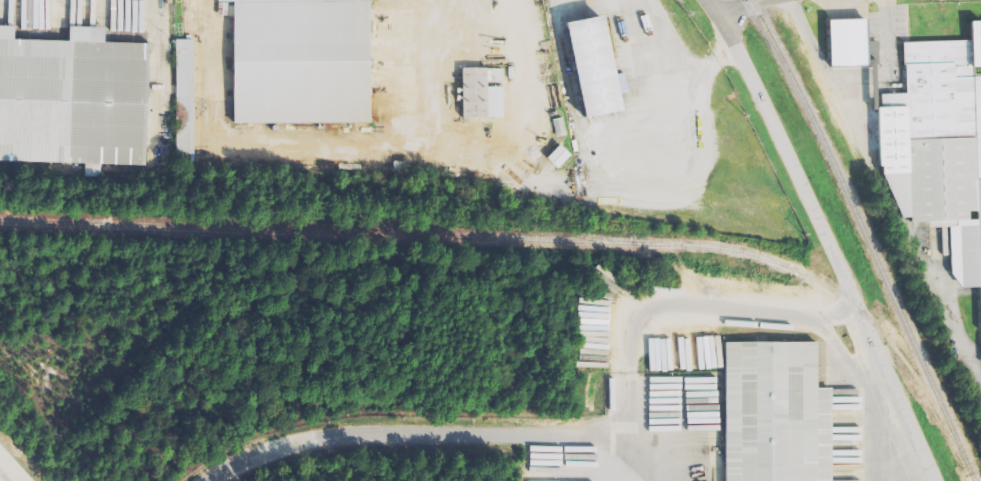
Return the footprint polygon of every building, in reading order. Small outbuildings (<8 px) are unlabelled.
[(371,0),(219,0),(219,2),(234,2),(235,124),(372,123),(371,0)] [(606,110),(566,118),(549,20),(588,13),(606,110)] [(830,20),(831,67),(868,66),(867,18),(830,20)] [(976,77),(975,68),(980,68),(980,20),(972,21),(973,38),(903,44),(907,92),(880,95),(890,219),(912,218),(912,223),(930,221),(930,228),(951,227),(956,289),(979,287),(980,311),(980,77),(976,77)] [(150,44),(106,42),(106,28),(70,27),(70,42),(16,40),(16,27),(0,26),(0,162),(147,166),(150,44)] [(177,159),(195,159),(194,39),(176,40),(177,159)] [(455,118),(454,69),(479,69),(479,118),(455,118)] [(553,121),(558,137),(567,135),(563,118),(553,121)] [(559,168),(572,155),(560,144),(548,158),(559,168)] [(951,256),(950,228),(942,228),(943,256),(951,256)] [(832,389),(818,389),(817,343),(725,343),(725,480),(832,480),(832,389)]
